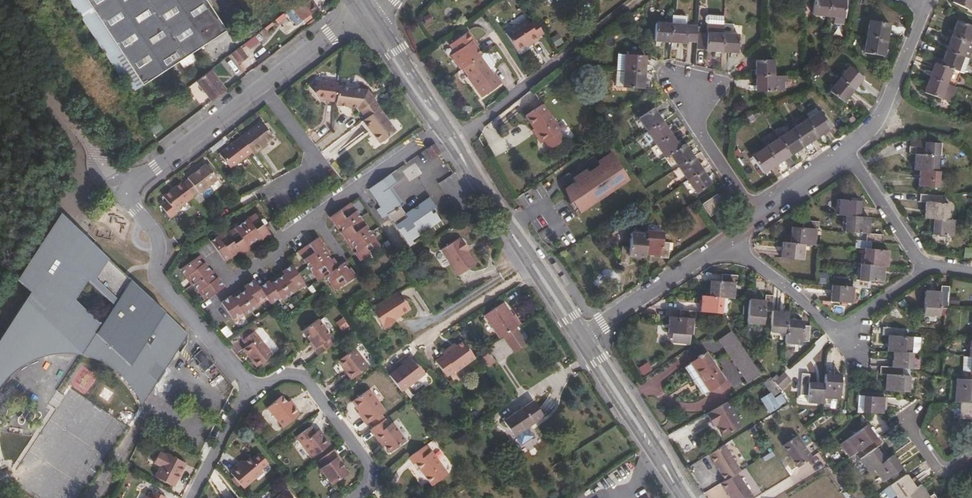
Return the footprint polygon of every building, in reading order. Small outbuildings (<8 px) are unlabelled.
[(144,82),(228,30),(210,0),(93,0),(144,82)] [(312,0),(300,0),(292,6),(303,20),(318,8),(312,0)] [(830,17),(831,1),(825,0),(816,0),(815,16),(830,17)] [(956,4),(971,11),(971,0),(958,0),(956,4)] [(831,1),(830,17),(836,18),(836,25),(845,26),(845,18),(846,19),(848,3),(831,1)] [(724,16),(708,15),(707,24),(723,26),(724,16)] [(670,23),(669,40),(685,42),(685,40),(695,41),(695,33),(695,29),(686,28),(687,18),(671,16),(670,23)] [(506,32),(519,50),(531,41),(533,43),(541,38),(540,35),(531,24),(527,18),(506,32)] [(531,24),(540,35),(544,32),(536,20),(531,24)] [(654,39),(669,40),(670,23),(655,22),(654,39)] [(871,22),(868,38),(887,42),(890,26),(871,22)] [(720,52),(722,36),(723,26),(707,24),(707,34),(695,33),(695,41),(694,49),(720,52)] [(954,38),(971,45),(971,29),(960,24),(954,38)] [(465,68),(483,54),(477,45),(472,39),(475,37),(470,31),(452,44),(456,50),(452,53),(463,69),(465,68)] [(722,36),(720,52),(736,53),(738,38),(722,36)] [(247,51),(256,44),(251,38),(242,45),(247,51)] [(884,59),(887,42),(868,38),(864,54),(884,59)] [(954,38),(948,53),(970,62),(971,57),(971,45),(954,38)] [(249,56),(241,45),(232,52),(240,63),(249,56)] [(497,60),(490,50),(483,54),(492,67),(497,63),(497,60)] [(623,52),(622,71),(642,73),(644,53),(623,52)] [(970,62),(948,53),(942,67),(953,71),(965,75),(970,62)] [(492,67),(483,54),(465,68),(485,96),(506,82),(497,71),(496,72),(492,67)] [(756,59),(755,75),(772,75),(773,60),(756,59)] [(931,79),(946,85),(953,71),(942,67),(937,64),(931,79)] [(229,89),(212,68),(198,79),(214,100),(229,89)] [(852,68),(841,80),(854,91),(865,79),(852,68)] [(622,71),(614,71),(613,85),(621,85),(622,71)] [(642,73),(622,71),(621,85),(621,87),(640,88),(642,73)] [(772,75),(755,75),(755,91),(782,91),(782,83),(785,80),(785,75),(772,75)] [(946,85),(931,79),(925,94),(950,104),(957,89),(946,85)] [(318,99),(337,101),(338,87),(339,82),(315,80),(309,86),(318,99)] [(854,91),(841,80),(831,91),(844,103),(854,91)] [(366,119),(380,109),(367,91),(338,87),(337,101),(336,103),(354,106),(355,110),(361,111),(366,119)] [(543,138),(549,147),(563,138),(556,128),(559,126),(543,102),(524,114),(540,139),(543,138)] [(637,119),(646,132),(660,122),(651,109),(648,111),(645,106),(634,113),(638,118),(637,119)] [(810,118),(819,112),(816,108),(807,114),(810,118)] [(397,132),(380,109),(366,119),(362,122),(379,145),(397,132)] [(807,120),(818,136),(831,128),(820,112),(819,112),(810,118),(807,120)] [(793,130),(804,146),(818,136),(807,120),(793,130)] [(654,145),(669,135),(660,122),(646,132),(654,145)] [(265,125),(246,139),(257,155),(277,140),(265,125)] [(790,155),(804,146),(793,130),(779,139),(790,155)] [(678,148),(669,135),(654,145),(663,158),(669,154),(678,148)] [(257,155),(246,139),(224,157),(235,172),(257,155)] [(790,155),(779,139),(766,148),(777,163),(790,155)] [(441,152),(436,144),(428,150),(434,158),(441,152)] [(679,168),(692,159),(683,145),(678,148),(669,154),(679,168)] [(907,171),(916,173),(930,175),(933,159),(936,159),(938,147),(928,145),(927,150),(905,146),(904,154),(910,155),(907,171)] [(762,173),(777,163),(766,148),(753,157),(762,173)] [(573,182),(564,188),(572,201),(574,200),(582,212),(632,180),(613,151),(596,161),(598,164),(589,170),(588,167),(571,178),(573,182)] [(687,180),(701,171),(692,159),(679,168),(687,180)] [(193,184),(188,187),(197,200),(202,196),(203,198),(222,184),(210,168),(191,182),(193,184)] [(701,171),(687,180),(696,193),(709,184),(701,171)] [(930,175),(916,173),(914,187),(938,190),(938,181),(932,180),(933,175),(930,175)] [(401,186),(394,177),(375,190),(387,209),(383,212),(389,220),(393,217),(412,245),(445,222),(440,215),(438,216),(436,213),(439,210),(432,201),(409,217),(404,209),(408,207),(395,190),(401,186)] [(198,201),(197,200),(188,187),(187,186),(169,200),(172,205),(164,211),(175,222),(182,216),(180,214),(198,201)] [(699,206),(708,218),(723,208),(715,196),(699,206)] [(935,198),(914,196),(913,204),(922,205),(934,206),(935,198)] [(844,217),(858,218),(859,203),(839,201),(837,216),(844,217)] [(334,218),(344,234),(366,220),(355,204),(334,218)] [(921,222),(931,222),(943,223),(944,206),(934,206),(922,205),(921,222)] [(247,223),(232,234),(245,252),(247,254),(261,244),(275,234),(261,214),(247,223)] [(191,336),(133,279),(129,283),(92,246),(95,243),(92,240),(82,248),(68,244),(69,238),(69,232),(69,225),(68,218),(66,215),(22,280),(35,293),(3,343),(0,347),(0,393),(4,387),(10,380),(16,374),(24,368),(30,365),(35,362),(45,358),(61,311),(81,316),(83,356),(95,359),(101,362),(111,367),(117,371),(128,380),(134,388),(140,397),(145,408),(191,336)] [(92,240),(66,215),(68,218),(69,225),(69,232),(69,238),(68,244),(82,248),(92,240)] [(858,218),(844,217),(842,233),(864,235),(866,235),(867,218),(858,218)] [(375,234),(366,220),(344,234),(354,249),(375,234)] [(820,223),(802,222),(802,230),(814,231),(819,231),(820,223)] [(943,223),(931,222),(930,236),(943,237),(952,237),(953,224),(943,223)] [(788,245),(802,247),(813,248),(814,231),(802,230),(791,229),(788,245)] [(230,263),(245,252),(232,234),(231,232),(216,242),(230,263)] [(644,233),(644,235),(642,255),(659,256),(660,243),(661,234),(644,233)] [(385,249),(375,234),(354,249),(364,263),(385,249)] [(642,255),(644,235),(629,234),(628,248),(628,258),(642,259),(642,255)] [(864,235),(863,243),(872,243),(879,244),(880,236),(866,235),(864,235)] [(943,237),(930,236),(921,235),(921,244),(942,246),(943,237)] [(462,236),(444,247),(462,277),(480,266),(469,249),(466,245),(469,243),(464,236),(462,237),(462,236)] [(302,253),(312,269),(333,254),(323,238),(302,253)] [(871,253),(872,243),(863,243),(852,242),(851,251),(863,252),(871,253)] [(133,279),(95,243),(92,246),(129,283),(133,279)] [(668,244),(660,243),(659,256),(659,260),(666,261),(668,244)] [(800,263),(802,247),(788,245),(781,245),(779,261),(800,263)] [(628,258),(628,248),(620,248),(619,263),(627,264),(628,258)] [(863,252),(862,267),(883,268),(885,269),(887,254),(871,253),(863,252)] [(343,268),(333,254),(312,269),(322,283),(330,278),(343,268)] [(195,286),(197,285),(215,271),(204,256),(184,270),(195,286)] [(350,264),(343,268),(330,278),(339,291),(359,277),(350,264)] [(278,277),(292,297),(309,285),(295,265),(278,277)] [(883,268),(862,267),(859,266),(858,282),(869,284),(881,285),(883,268)] [(215,271),(197,285),(208,302),(229,288),(216,271),(215,271)] [(721,276),(720,285),(732,286),(737,287),(738,278),(721,276)] [(292,297),(278,277),(261,288),(270,300),(273,305),(283,298),(286,301),(292,297)] [(241,292),(254,311),(270,300),(261,288),(257,281),(241,292)] [(869,284),(858,282),(853,282),(852,290),(868,291),(869,284)] [(709,283),(708,299),(723,300),(731,301),(732,286),(720,285),(709,283)] [(948,306),(950,283),(943,283),(942,293),(941,305),(948,306)] [(850,290),(831,288),(829,304),(849,305),(850,290)] [(238,323),(254,311),(241,292),(224,304),(226,307),(238,323)] [(405,316),(414,310),(402,292),(376,310),(387,327),(388,326),(389,329),(399,323),(398,321),(396,318),(403,314),(405,316)] [(941,305),(942,293),(926,292),(924,314),(940,315),(941,305)] [(721,315),(723,300),(708,299),(700,298),(699,313),(721,315)] [(764,304),(762,318),(772,319),(772,314),(773,300),(764,299),(764,304)] [(764,304),(749,303),(747,324),(762,326),(762,318),(764,304)] [(487,317),(503,340),(522,327),(506,304),(487,317)] [(78,355),(83,356),(81,316),(61,311),(45,358),(51,357),(58,355),(68,355),(78,355)] [(694,312),(677,311),(676,321),(689,323),(693,323),(694,312)] [(785,337),(786,324),(787,315),(772,314),(772,319),(770,336),(785,337)] [(314,351),(319,357),(333,346),(334,345),(329,339),(332,337),(320,320),(304,332),(312,342),(317,349),(314,351)] [(689,323),(676,321),(667,320),(666,334),(687,337),(689,323)] [(801,325),(786,324),(785,337),(784,346),(799,347),(799,344),(800,328),(801,325)] [(252,328),(265,344),(269,341),(270,337),(263,329),(260,329),(256,325),(252,328)] [(265,344),(252,328),(245,333),(240,336),(249,347),(245,350),(260,367),(275,356),(265,344)] [(810,328),(800,328),(799,344),(809,344),(810,328)] [(881,337),(890,337),(904,338),(905,329),(882,328),(881,337)] [(721,338),(747,378),(759,371),(731,330),(721,338)] [(898,352),(913,353),(913,338),(904,338),(890,337),(889,352),(898,352)] [(458,373),(478,359),(476,358),(466,343),(459,347),(454,350),(452,348),(444,353),(446,356),(439,361),(450,377),(457,372),(458,373)] [(352,381),(370,367),(357,349),(339,362),(348,373),(347,374),(352,381)] [(706,351),(689,362),(708,390),(725,379),(706,351)] [(913,353),(898,352),(896,367),(900,367),(914,369),(915,353),(913,353)] [(208,375),(218,367),(205,353),(198,359),(204,366),(202,368),(208,375)] [(392,376),(404,392),(427,374),(415,358),(392,376)] [(708,390),(689,362),(684,366),(702,395),(708,390)] [(896,367),(879,366),(879,375),(887,376),(899,376),(900,367),(896,367)] [(773,380),(780,391),(792,383),(784,372),(773,380)] [(808,399),(809,387),(810,376),(802,375),(799,398),(808,399)] [(899,376),(887,376),(886,392),(908,394),(909,376),(899,376)] [(824,388),(823,400),(838,401),(840,379),(825,377),(824,388)] [(971,405),(971,387),(963,386),(964,380),(957,379),(956,403),(960,403),(971,405)] [(823,400),(824,388),(809,387),(808,399),(807,405),(823,407),(823,400)] [(373,420),(382,414),(385,411),(369,390),(352,401),(360,412),(364,417),(362,419),(366,425),(373,420)] [(774,391),(765,397),(773,409),(787,401),(782,393),(778,397),(774,391)] [(286,428),(300,417),(299,416),(302,413),(297,406),(294,409),(289,404),(284,397),(269,409),(286,428)] [(859,412),(863,412),(882,415),(883,400),(860,397),(859,412)] [(542,398),(518,414),(528,428),(551,413),(542,398)] [(732,400),(711,412),(714,418),(735,406),(732,400)] [(960,403),(959,417),(971,418),(971,405),(960,403)] [(735,406),(714,418),(716,421),(719,419),(721,423),(728,434),(745,424),(735,406)] [(377,425),(386,419),(382,414),(373,420),(377,425)] [(521,433),(528,428),(518,414),(512,418),(521,433)] [(386,418),(386,419),(377,425),(371,429),(381,442),(383,440),(387,445),(391,452),(408,440),(394,422),(391,424),(386,418)] [(861,447),(875,436),(866,424),(842,442),(851,455),(861,447)] [(313,458),(332,444),(324,435),(322,437),(318,431),(315,432),(311,427),(298,437),(313,458)] [(884,440),(879,434),(875,436),(861,447),(866,453),(875,446),(884,440)] [(798,470),(813,457),(795,436),(780,449),(798,470)] [(426,445),(410,457),(415,464),(417,463),(433,485),(449,473),(433,450),(431,451),(426,445)] [(723,446),(708,455),(723,481),(710,489),(715,497),(754,497),(723,446)] [(871,471),(876,467),(885,460),(875,446),(866,453),(861,457),(871,471)] [(335,450),(320,462),(325,468),(322,471),(333,486),(349,474),(342,464),(338,459),(340,457),(335,450)] [(163,466),(158,477),(176,487),(189,463),(169,453),(168,454),(164,452),(158,463),(163,466)] [(233,473),(232,474),(245,488),(264,472),(262,470),(269,464),(261,453),(253,460),(251,457),(244,463),(239,467),(238,465),(231,470),(233,473)] [(885,460),(876,467),(884,479),(903,465),(895,454),(885,460)] [(899,496),(902,494),(915,485),(907,474),(892,485),(898,494),(899,496)] [(915,485),(902,494),(905,497),(924,497),(933,492),(924,479),(915,485)] [(892,485),(885,490),(891,497),(892,497),(898,494),(892,485)] [(933,492),(924,497),(938,497),(943,495),(938,488),(933,492)] [(286,490),(276,497),(293,497),(286,490)]
